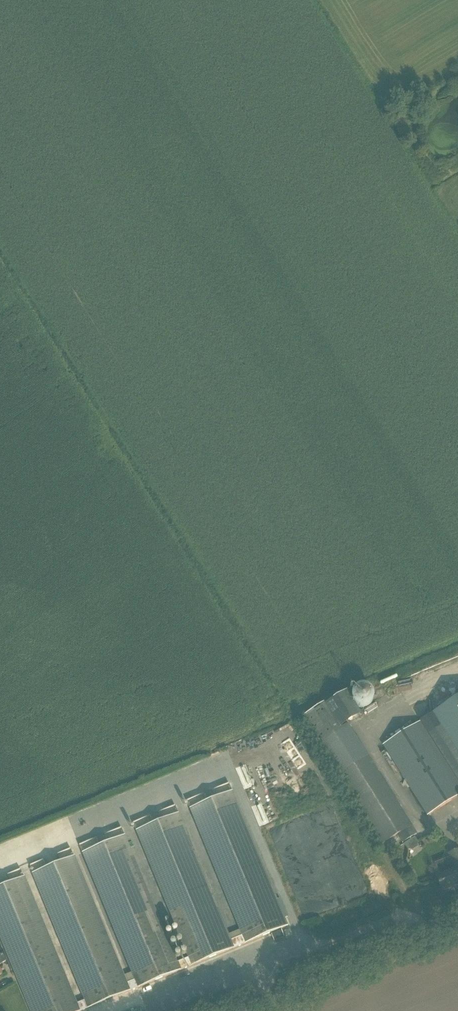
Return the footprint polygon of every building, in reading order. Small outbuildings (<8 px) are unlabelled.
[(405,685),(428,677),(427,673),(404,681),(405,685)] [(324,703),(302,717),(318,742),(377,836),(382,844),(397,835),(402,843),(417,834),(412,826),(406,817),(348,724),(362,715),(360,712),(356,707),(354,702),(347,691),(325,705),(324,703)] [(433,714),(457,754),(457,698),(433,714)] [(420,722),(384,745),(428,816),(457,797),(457,784),(420,722)] [(241,936),(245,944),(288,926),(232,791),(191,808),(241,936)] [(178,813),(136,831),(177,932),(180,937),(182,944),(185,950),(188,958),(191,966),(245,944),(241,936),(231,941),(178,813)] [(135,980),(139,988),(191,966),(188,958),(177,963),(174,954),(171,948),(168,941),(166,936),(125,836),(82,853),(135,980)] [(127,983),(75,856),(32,874),(84,1001),(87,1009),(139,988),(135,980),(127,983)] [(0,888),(0,939),(30,1010),(82,1010),(87,1009),(84,1001),(77,1004),(25,877),(0,888)] [(166,936),(168,941),(180,937),(177,932),(166,936)] [(171,948),(174,954),(185,950),(182,944),(171,948)]
